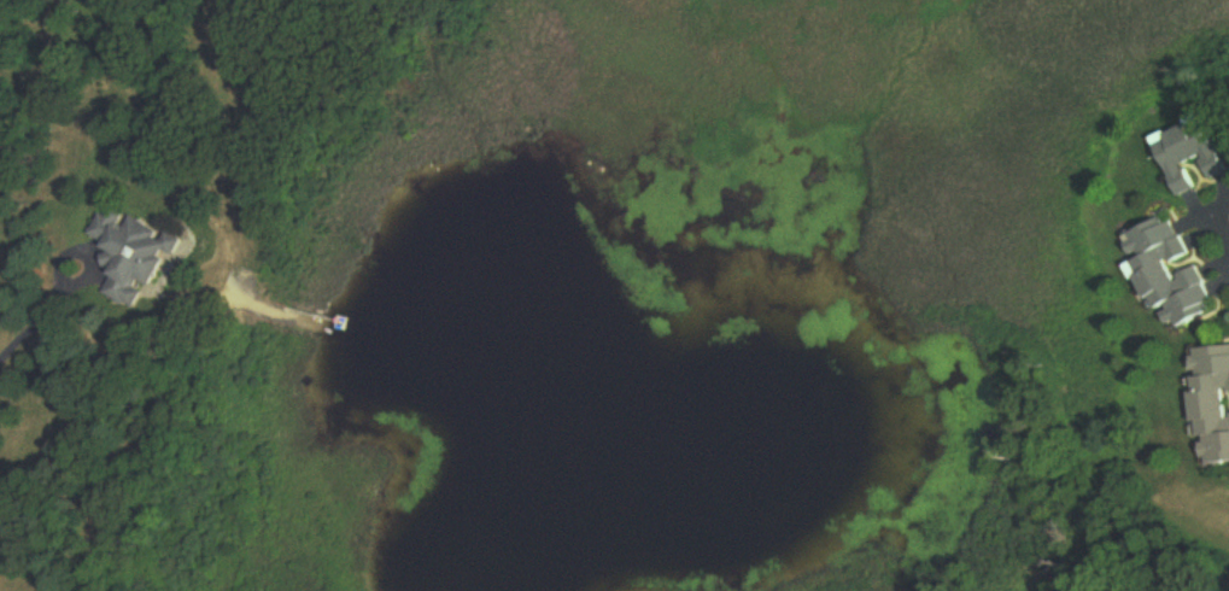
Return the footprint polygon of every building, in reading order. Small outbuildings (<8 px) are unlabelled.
[(1228,173),(1228,165),(1208,116),(1155,139),(1180,197),(1200,188),(1189,164),(1203,158),(1213,180),(1228,173)] [(105,295),(138,311),(150,285),(157,289),(174,253),(182,257),(190,241),(174,233),(173,236),(108,204),(92,237),(112,246),(103,265),(117,272),(105,295)] [(1124,235),(1135,263),(1133,264),(1161,335),(1219,312),(1200,266),(1178,275),(1174,265),(1192,258),(1175,215),(1124,235)] [(1228,415),(1226,394),(1228,394),(1228,347),(1189,349),(1195,465),(1228,463),(1228,415)]
